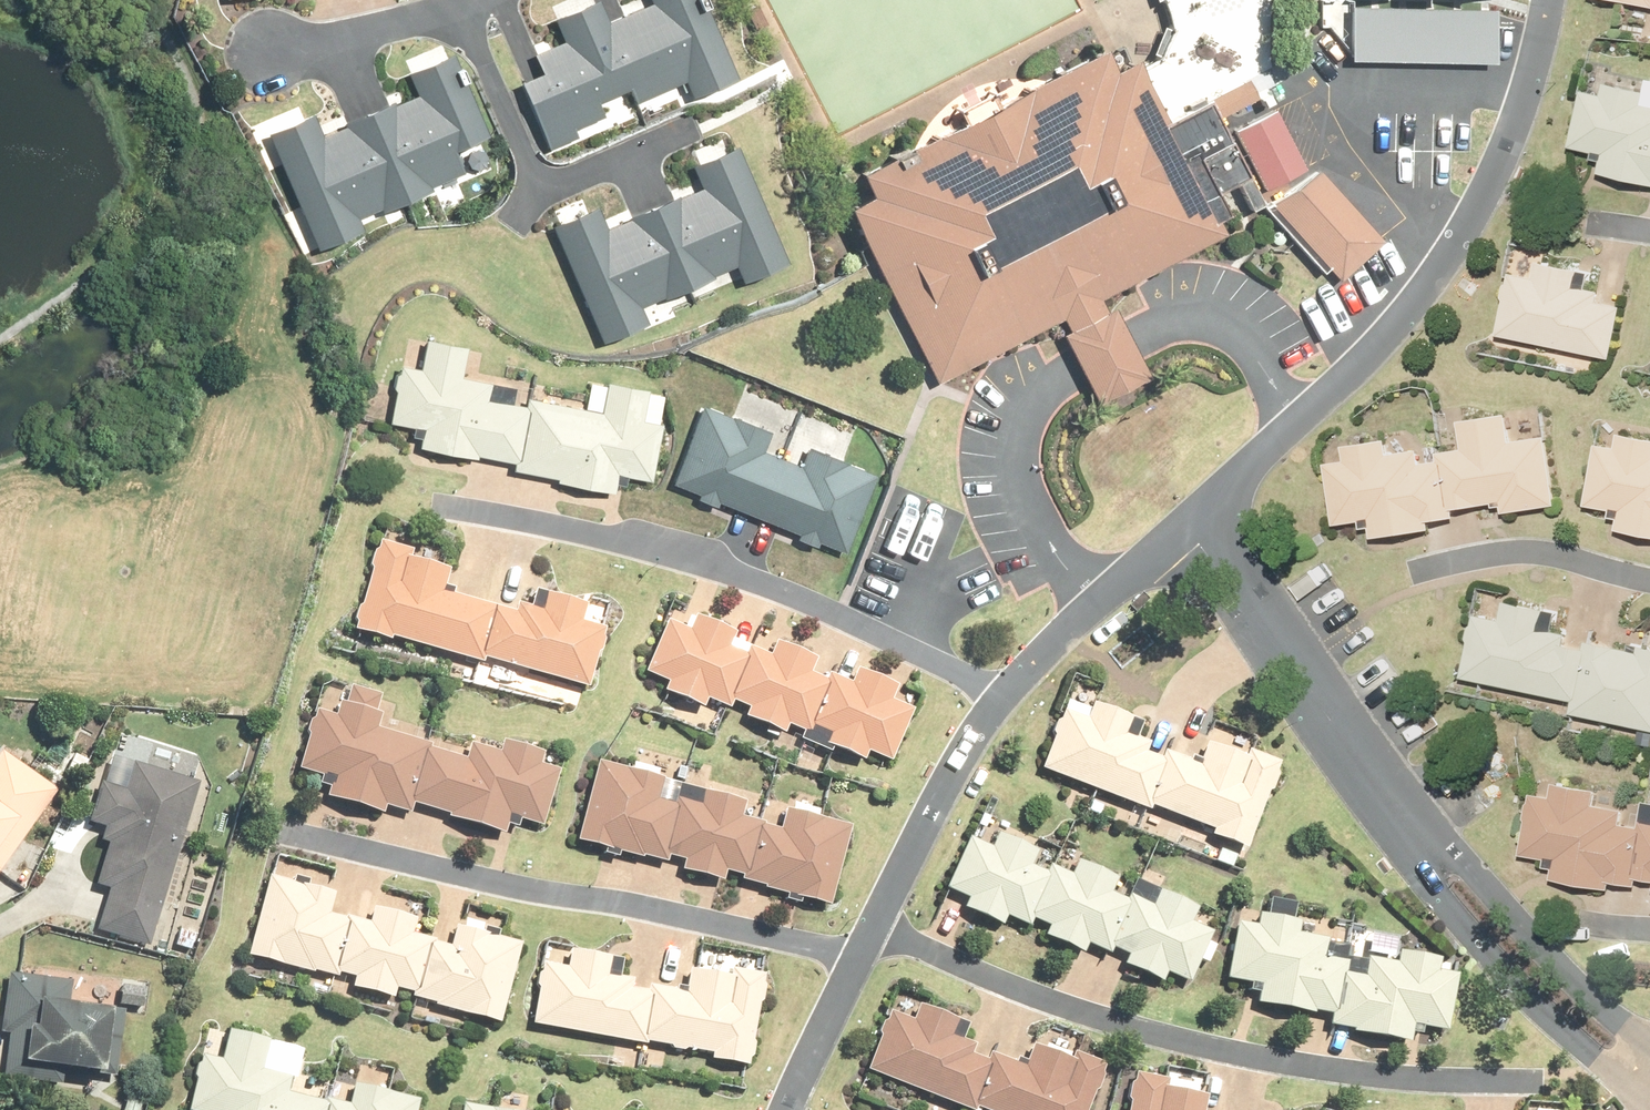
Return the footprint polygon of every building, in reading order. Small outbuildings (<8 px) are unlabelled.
[(525,83),(553,151),(582,139),(578,130),(609,117),(603,104),(634,91),(639,102),(686,83),(692,99),(737,81),(704,0),(654,0),(656,6),(609,26),(600,5),(560,21),(569,42),(539,54),(547,73),(525,83)] [(1649,11),(1649,0),(1601,0),(1649,11)] [(1494,15),(1353,12),(1352,59),(1493,63),(1494,15)] [(873,195),(852,206),(941,381),(1068,319),(1075,333),(1068,336),(1084,371),(1091,384),(1102,403),(1152,379),(1143,360),(1134,342),(1119,311),(1111,315),(1104,297),(1226,235),(1167,114),(1146,70),(1140,57),(1116,69),(1105,47),(860,171),(873,195)] [(308,114),(258,137),(309,248),(347,230),(342,218),(441,173),(452,197),(501,174),(445,53),(391,78),(398,95),(316,133),(308,114)] [(1602,173),(1649,185),(1649,106),(1643,105),(1645,94),(1610,85),(1608,96),(1586,90),(1571,148),(1606,157),(1602,173)] [(1235,130),(1264,187),(1302,168),(1273,111),(1235,130)] [(603,206),(554,228),(605,339),(643,321),(637,310),(737,264),(748,288),(797,265),(741,144),(686,169),(694,186),(612,224),(603,206)] [(1323,167),(1279,205),(1343,279),(1387,241),(1323,167)] [(1514,277),(1503,333),(1613,355),(1622,309),(1604,305),(1607,292),(1583,288),(1586,273),(1544,264),(1541,282),(1514,277)] [(400,362),(387,424),(422,431),(419,443),(563,475),(562,483),(616,494),(620,474),(650,480),(662,426),(643,421),(649,394),(612,386),(606,415),(530,398),(528,407),(493,399),(496,384),(463,376),(469,348),(426,338),(420,366),(400,362)] [(695,407),(664,485),(836,554),(867,476),(808,453),(800,471),(756,453),(763,434),(695,407)] [(1329,467),(1337,528),(1373,523),(1375,538),(1435,531),(1430,520),(1459,516),(1458,508),(1498,502),(1497,509),(1509,507),(1510,512),(1562,504),(1550,435),(1515,441),(1511,414),(1459,422),(1464,450),(1441,454),(1443,463),(1428,465),(1425,447),(1393,452),(1391,441),(1347,448),(1345,466),(1329,467)] [(1601,447),(1591,506),(1626,511),(1622,531),(1649,536),(1649,439),(1626,435),(1624,451),(1601,447)] [(383,544),(359,629),(481,665),(483,657),(589,688),(606,628),(587,622),(592,604),(551,592),(546,611),(518,603),(518,612),(445,591),(450,570),(411,559),(413,553),(383,544)] [(1463,679),(1576,701),(1582,710),(1649,727),(1649,650),(1647,649),(1640,657),(1586,648),(1576,638),(1559,635),(1564,610),(1541,605),(1507,599),(1503,617),(1477,611),(1463,679)] [(667,680),(663,689),(703,707),(708,696),(731,707),(735,700),(750,707),(746,716),(785,734),(790,724),(811,734),(814,728),(831,736),(826,745),(864,763),(868,754),(892,764),(915,713),(893,703),(900,689),(861,671),(854,686),(832,676),(830,682),(813,674),(820,660),(780,642),(774,655),(751,645),(748,652),(736,646),(743,631),(697,610),(691,624),(670,614),(644,669),(667,680)] [(335,780),(330,795),(381,811),(388,791),(503,829),(506,819),(541,830),(559,773),(541,768),(545,754),(509,742),(498,755),(472,746),(468,760),(377,730),(387,701),(349,688),(339,718),(315,710),(296,768),(335,780)] [(1062,717),(1040,770),(1093,792),(1148,815),(1152,805),(1214,830),(1212,835),(1246,849),(1280,766),(1249,754),(1247,759),(1209,743),(1200,764),(1164,749),(1160,759),(1151,755),(1154,748),(1135,740),(1141,726),(1126,721),(1097,708),(1091,722),(1064,712),(1062,717)] [(57,790),(1,751),(0,752),(0,871),(57,790)] [(643,857),(665,862),(667,857),(685,862),(682,873),(723,884),(725,873),(742,877),(741,884),(765,890),(764,894),(830,911),(851,831),(784,814),(779,833),(764,829),(765,826),(742,820),(746,804),(701,792),(697,806),(675,800),(674,805),(660,801),(666,780),(597,762),(576,843),(642,860),(643,857)] [(148,947),(200,782),(136,763),(126,792),(101,784),(88,824),(104,829),(101,841),(110,844),(96,888),(110,892),(97,931),(148,947)] [(1536,797),(1526,855),(1548,859),(1560,861),(1557,881),(1611,890),(1613,883),(1639,887),(1640,880),(1649,881),(1649,822),(1646,821),(1644,829),(1627,826),(1629,812),(1597,807),(1599,791),(1561,785),(1558,801),(1536,797)] [(966,900),(962,908),(1002,927),(1007,916),(1030,927),(1033,920),(1048,927),(1044,936),(1083,954),(1088,944),(1109,953),(1112,948),(1129,956),(1125,965),(1163,983),(1167,974),(1190,984),(1214,933),(1192,923),(1198,908),(1160,891),(1153,906),(1131,896),(1128,902),(1111,894),(1118,880),(1078,862),(1072,875),(1050,865),(1046,872),(1034,866),(1041,851),(996,830),(990,844),(968,834),(942,889),(966,900)] [(311,973),(333,979),(334,974),(353,978),(350,989),(390,1000),(393,989),(410,993),(408,1000),(433,1006),(432,1010),(498,1027),(518,946),(452,929),(447,948),(431,945),(432,941),(409,936),(413,920),(368,908),(365,922),(342,916),(341,921),(327,918),(333,896),(264,879),(244,959),(310,976),(311,973)] [(1349,1033),(1410,1046),(1412,1035),(1422,1038),(1424,1031),(1446,1036),(1460,975),(1444,971),(1446,958),(1395,947),(1393,958),(1370,953),(1366,973),(1353,970),(1355,960),(1327,954),(1330,940),(1302,933),(1304,923),(1262,914),(1258,922),(1241,918),(1227,977),(1249,982),(1249,992),(1260,994),(1258,1002),(1329,1015),(1327,1023),(1353,1028),(1349,1033)] [(568,1030),(603,1038),(626,1042),(646,1045),(647,1043),(712,1054),(710,1060),(748,1067),(765,975),(732,969),(731,978),(691,971),(686,992),(650,985),(649,992),(635,989),(636,983),(608,978),(611,956),(570,952),(567,969),(545,966),(535,1024),(568,1030)] [(8,973),(0,1026),(0,1032),(11,1034),(4,1076),(57,1084),(59,1070),(116,1078),(125,1013),(69,1005),(72,982),(8,973)] [(122,983),(120,1007),(145,1009),(147,985),(122,983)] [(890,1016),(869,1072),(968,1109),(973,1109),(975,1105),(989,1109),(1089,1109),(1106,1064),(1076,1053),(1073,1060),(1035,1045),(1026,1068),(992,1055),(986,1062),(971,1056),(974,1048),(960,1043),(966,1025),(918,1007),(912,1025),(890,1016)] [(419,1099),(354,1084),(349,1103),(325,1098),(324,1103),(288,1095),(292,1079),(263,1072),(270,1042),(229,1033),(223,1061),(200,1056),(187,1109),(416,1109),(419,1099)] [(1216,1092),(1176,1083),(1178,1075),(1146,1068),(1136,1109),(1212,1109),(1216,1092)]
